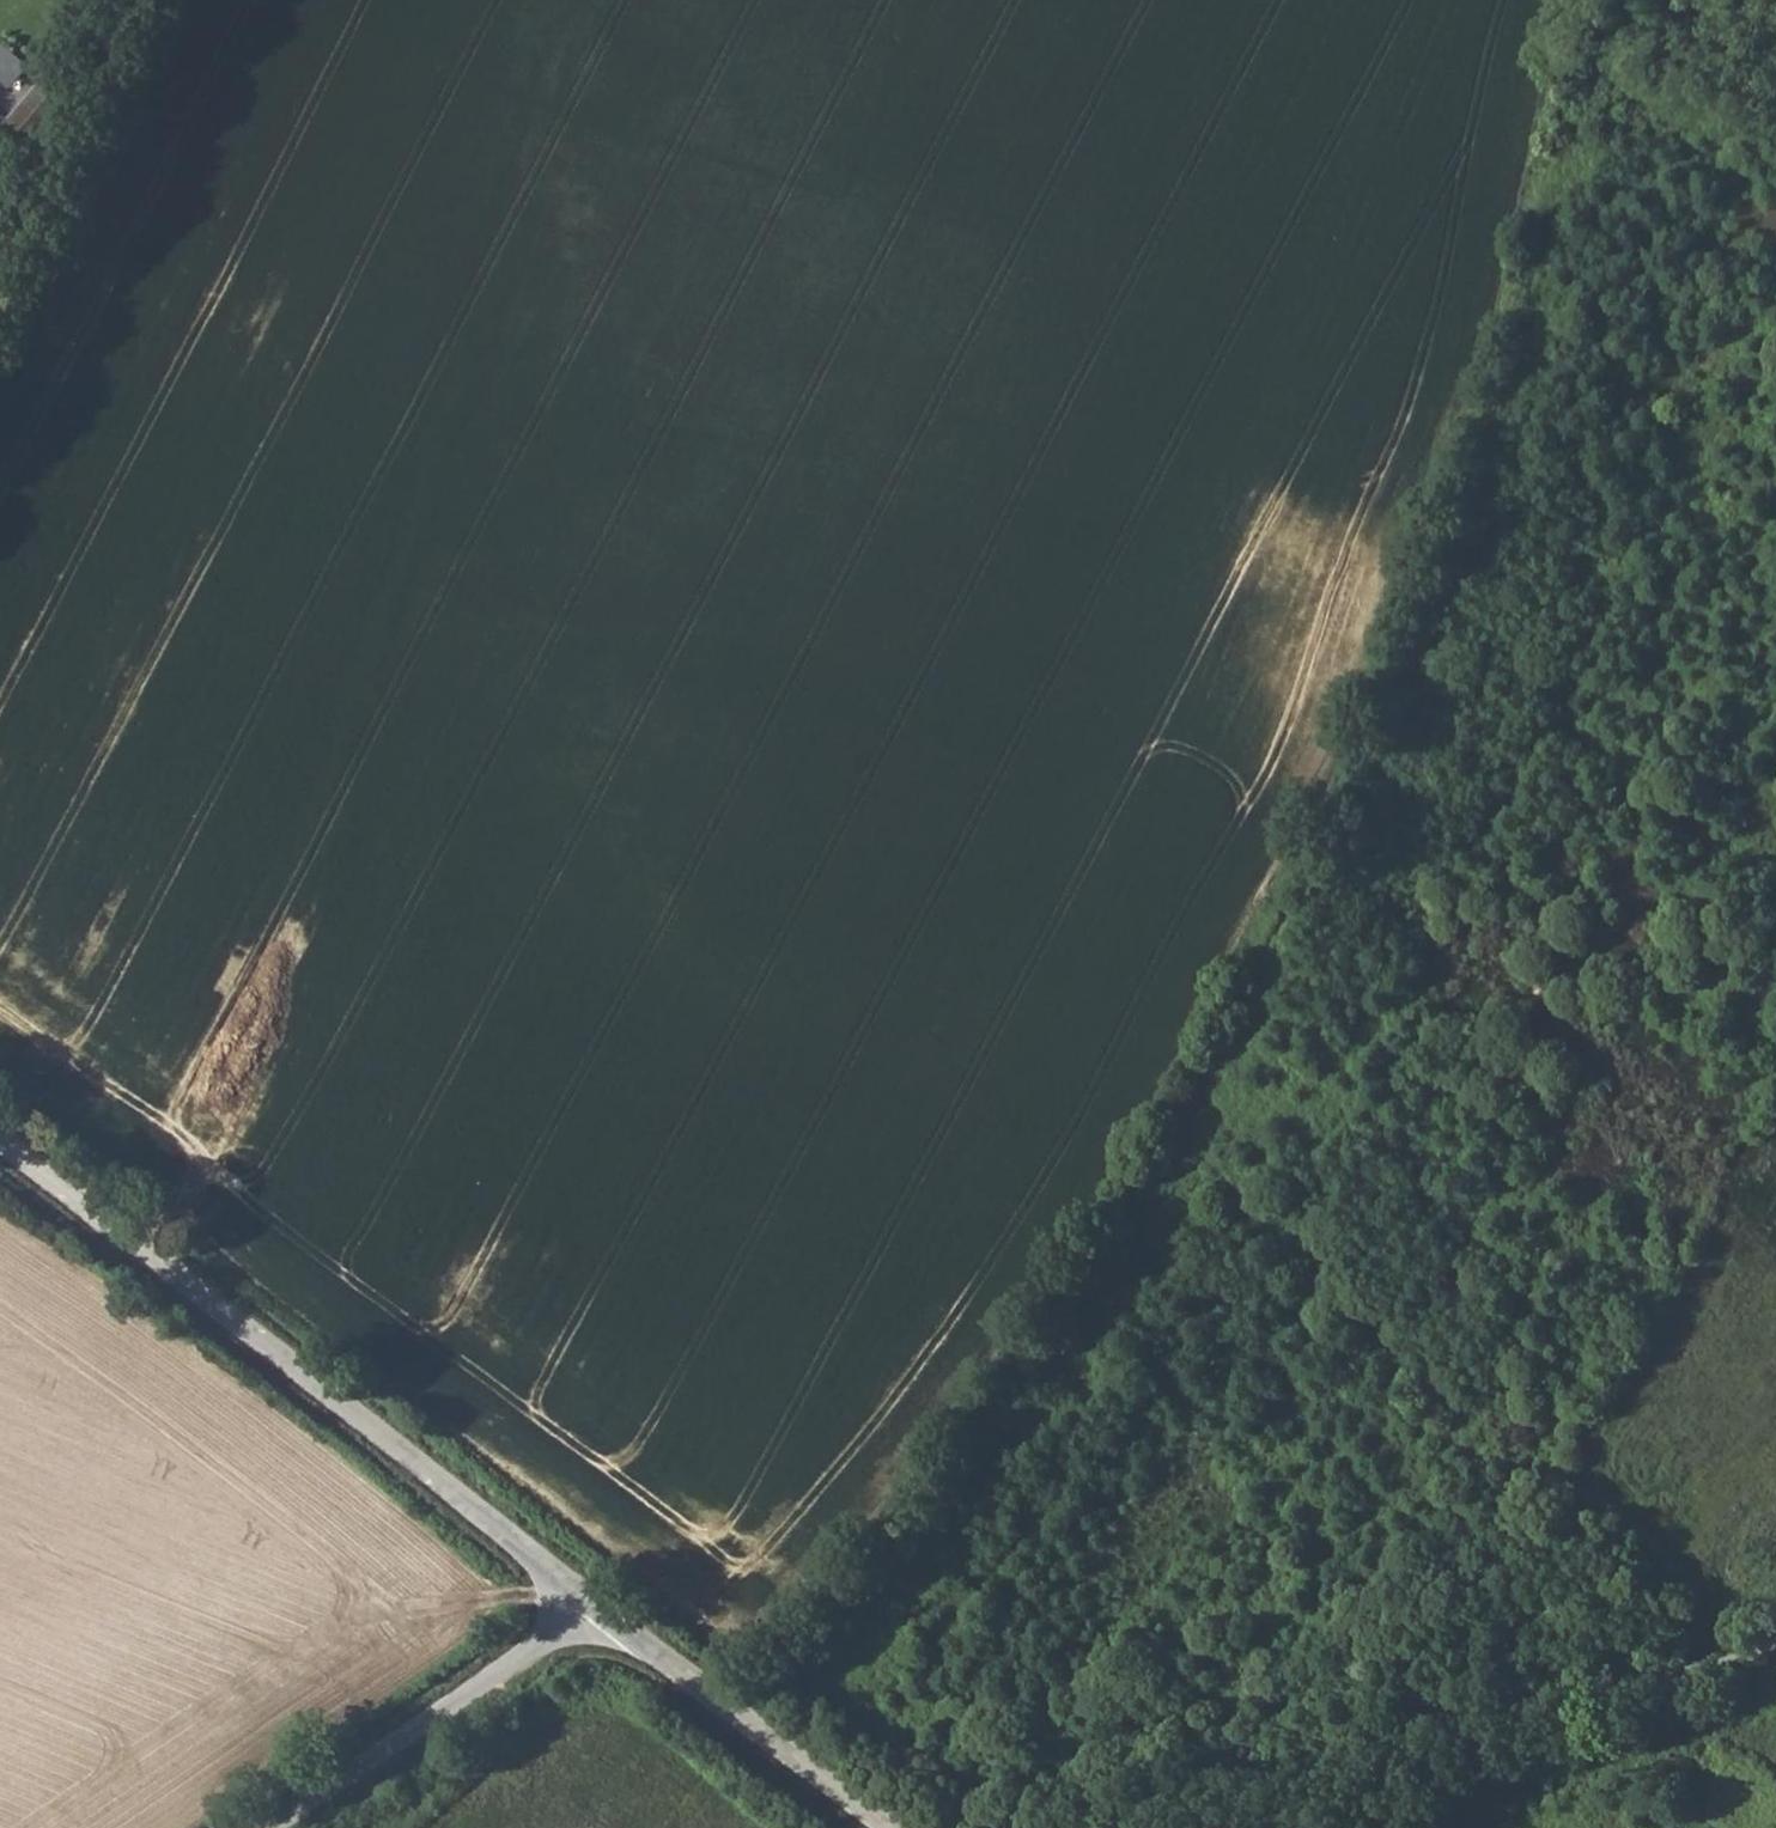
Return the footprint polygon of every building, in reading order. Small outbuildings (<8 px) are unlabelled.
[(8,127),(43,157),(69,107),(51,90),(35,105),(30,101),(8,127)]
